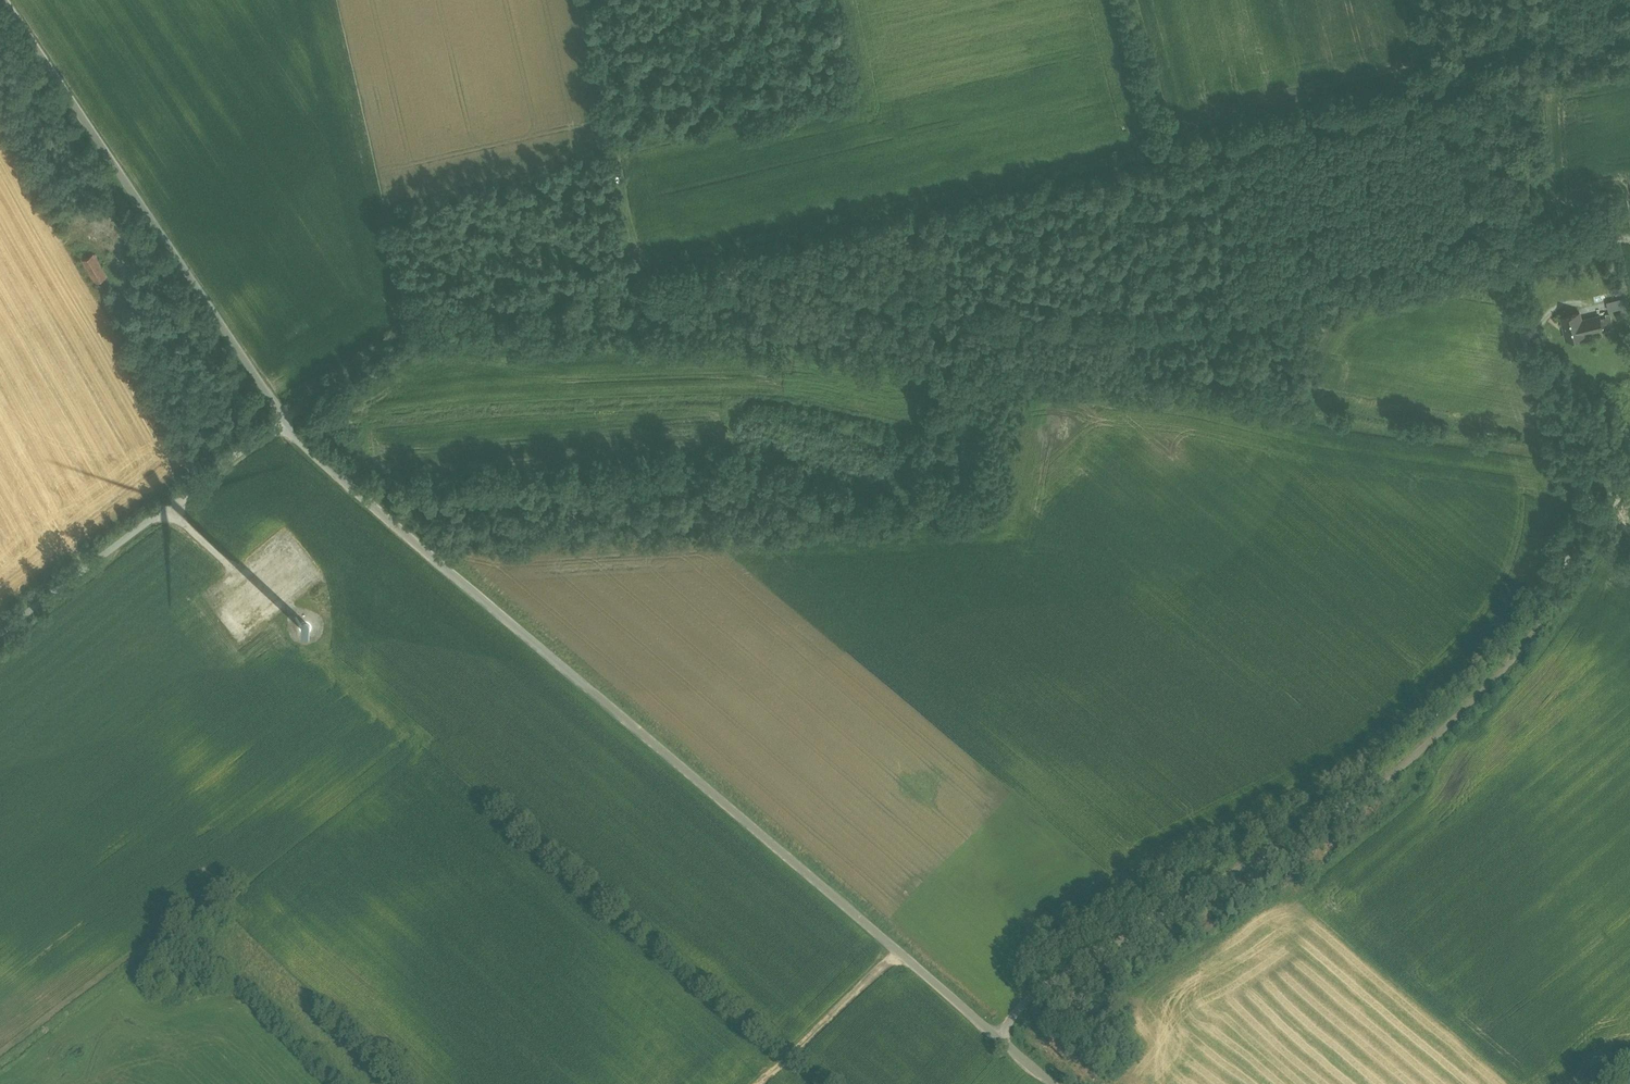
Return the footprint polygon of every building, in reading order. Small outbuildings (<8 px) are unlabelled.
[(98,253),(85,260),(98,283),(110,276),(98,253)] [(1624,298),(1607,302),(1609,310),(1626,306),(1624,298)] [(1580,312),(1562,317),(1567,338),(1585,334),(1585,333),(1604,328),(1600,315),(1582,319),(1580,312)] [(1610,313),(1600,315),(1604,328),(1605,336),(1615,333),(1610,313)]
